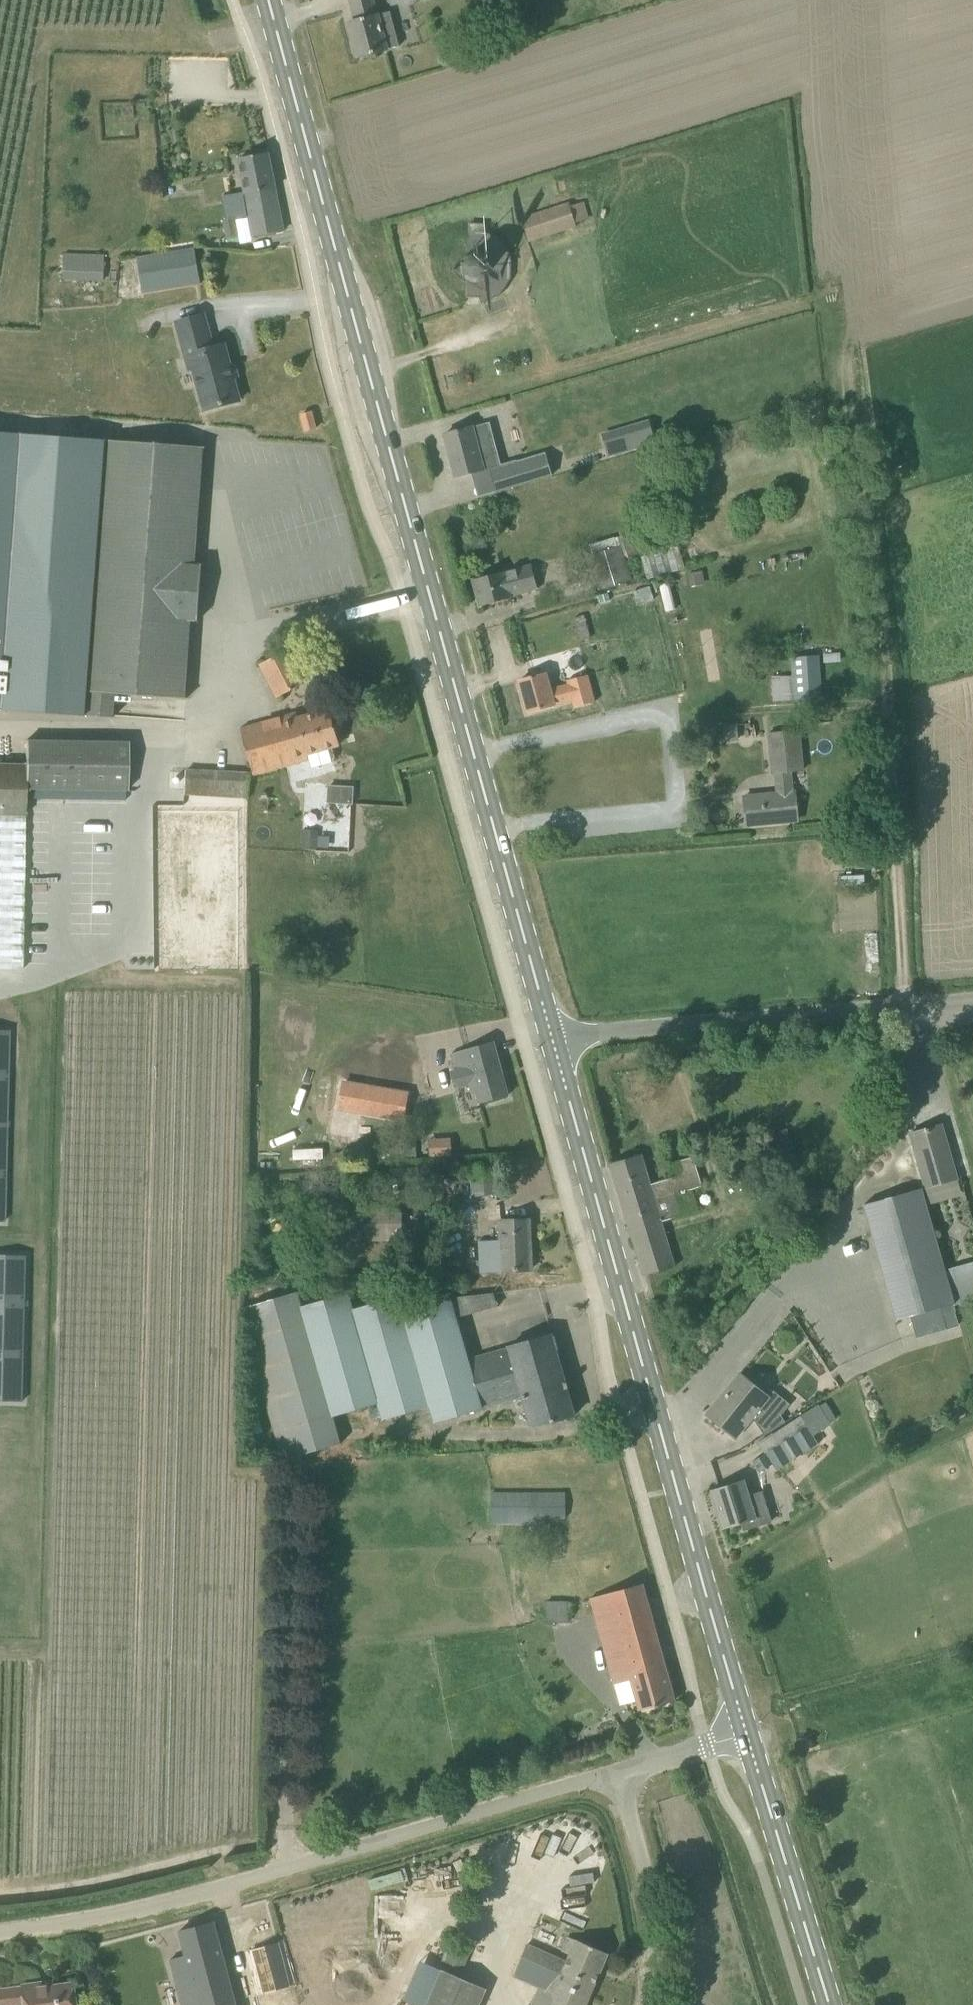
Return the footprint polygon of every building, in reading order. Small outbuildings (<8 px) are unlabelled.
[(356,21),(349,23),(358,57),(401,46),(392,13),(390,13),(378,16),(373,0),(351,0),(356,21)] [(269,153),(238,160),(244,194),(245,193),(249,216),(253,236),(284,230),(276,188),(269,153)] [(580,192),(526,208),(533,233),(588,217),(580,192)] [(236,218),(223,221),(226,237),(239,235),(236,218)] [(483,302),(484,301),(500,294),(511,278),(511,257),(501,240),(485,232),(486,224),(470,224),(469,253),(467,254),(465,255),(464,257),(462,259),(461,260),(461,262),(460,265),(460,267),(460,269),(461,271),(461,273),(463,275),(464,276),(465,278),(467,279),(465,296),(467,297),(463,303),(464,303),(468,298),(481,298),(483,302)] [(200,284),(195,247),(137,257),(142,293),(172,288),(200,284)] [(105,281),(104,254),(64,253),(64,279),(105,281)] [(213,347),(204,315),(176,322),(189,371),(193,370),(204,410),(240,400),(234,380),(241,378),(235,354),(228,356),(225,344),(213,347)] [(309,430),(316,428),(312,412),(304,414),(309,430)] [(457,477),(484,470),(481,459),(496,455),(487,423),(445,434),(457,477)] [(625,451),(618,428),(602,433),(609,456),(625,451)] [(107,438),(89,688),(90,688),(88,715),(113,717),(115,690),(186,695),(190,641),(191,621),(198,621),(203,564),(196,564),(204,445),(107,438)] [(497,491),(552,474),(545,457),(490,473),(497,491)] [(642,555),(680,544),(692,540),(685,516),(624,534),(631,558),(642,555)] [(622,545),(618,546),(592,554),(589,555),(600,590),(633,580),(622,545)] [(480,606),(513,597),(512,594),(539,587),(532,564),(473,580),(480,606)] [(703,570),(689,573),(691,586),(705,583),(703,570)] [(278,697),(305,683),(288,650),(260,664),(278,697)] [(793,699),(822,698),(820,655),(791,657),(792,674),(793,699)] [(551,690),(546,673),(520,680),(528,712),(573,699),(575,707),(595,702),(588,675),(568,680),(569,685),(551,690)] [(339,745),(329,709),(302,717),(295,714),(241,730),(254,775),(308,759),(309,757),(312,768),(333,761),(336,757),(333,747),(339,745)] [(724,721),(724,726),(716,726),(716,739),(724,738),(740,738),(739,721),(724,721)] [(792,792),(791,770),(802,769),(801,731),(769,734),(771,772),(780,771),(781,793),(746,796),(748,825),(798,820),(797,792),(792,792)] [(26,740),(25,763),(27,788),(127,790),(128,742),(26,740)] [(25,763),(0,763),(0,968),(24,969),(27,788),(25,763)] [(217,796),(218,770),(187,768),(185,794),(217,796)] [(354,786),(340,786),(339,803),(353,804),(354,786)] [(304,833),(303,846),(318,847),(318,834),(304,833)] [(509,1095),(498,1056),(494,1041),(451,1053),(461,1087),(469,1085),(471,1093),(477,1091),(480,1103),(509,1095)] [(412,1094),(415,1075),(396,1072),(393,1089),(346,1079),(340,1106),(363,1110),(362,1115),(403,1123),(408,1093),(412,1094)] [(910,1134),(925,1186),(958,1177),(943,1124),(910,1134)] [(775,1155),(785,1151),(787,1158),(796,1156),(787,1128),(778,1131),(780,1136),(770,1139),(775,1155)] [(434,1137),(434,1153),(454,1153),(454,1137),(434,1137)] [(651,1185),(642,1155),(610,1165),(616,1183),(644,1274),(675,1265),(662,1221),(682,1215),(675,1194),(694,1188),(703,1186),(694,1158),(670,1165),(674,1178),(651,1185)] [(472,1195),(479,1194),(502,1192),(499,1165),(470,1168),(472,1195)] [(954,1304),(945,1270),(922,1188),(867,1203),(899,1319),(954,1304)] [(480,1247),(530,1244),(529,1219),(499,1221),(500,1241),(480,1242),(480,1247)] [(532,1269),(530,1244),(480,1247),(481,1266),(502,1265),(502,1271),(532,1269)] [(14,1403),(18,1255),(0,1255),(0,1402),(14,1403)] [(972,1299),(972,1262),(945,1270),(954,1304),(972,1299)] [(301,1307),(296,1292),(251,1305),(263,1347),(295,1455),(340,1441),(333,1418),(380,1404),(384,1421),(431,1407),(436,1422),(524,1396),(568,1383),(567,1382),(565,1382),(552,1336),(553,1336),(552,1334),(469,1358),(452,1298),(403,1312),(398,1296),(352,1309),(348,1294),(301,1307)] [(960,1324),(956,1310),(942,1314),(947,1328),(960,1324)] [(768,1397),(740,1374),(707,1414),(737,1438),(753,1417),(765,1436),(786,1423),(781,1415),(790,1404),(774,1390),(768,1397)] [(533,1428),(575,1415),(566,1388),(569,1387),(568,1383),(524,1396),(533,1428)] [(759,1473),(766,1468),(774,1463),(778,1470),(820,1444),(813,1432),(829,1422),(819,1406),(760,1443),(766,1453),(759,1457),(753,1461),(759,1473)] [(749,1495),(744,1479),(711,1490),(724,1529),(743,1523),(745,1530),(772,1521),(763,1491),(749,1495)] [(490,1491),(490,1524),(546,1525),(547,1519),(565,1518),(564,1491),(490,1491)] [(675,1700),(664,1661),(643,1583),(589,1598),(608,1663),(614,1684),(632,1679),(635,1691),(640,1709),(675,1700)] [(547,1620),(570,1620),(570,1600),(547,1600),(547,1620)] [(214,1922),(179,1931),(186,1955),(170,1960),(182,2004),(236,2004),(214,1922)] [(559,1958),(526,1944),(513,1974),(539,1986),(531,2004),(586,2004),(608,1953),(577,1939),(577,1940),(568,1936),(562,1950),(570,1954),(567,1961),(559,1958)] [(282,1953),(279,1943),(253,1950),(265,1993),(291,1986),(282,1953)] [(488,1988),(443,1969),(427,2004),(480,2004),(488,1988)] [(73,1982),(54,1985),(54,1981),(23,1985),(23,1986),(0,1990),(0,1997),(1,2004),(76,2004),(73,1982)] [(266,1999),(268,2004),(291,2004),(287,1993),(266,1999)]
